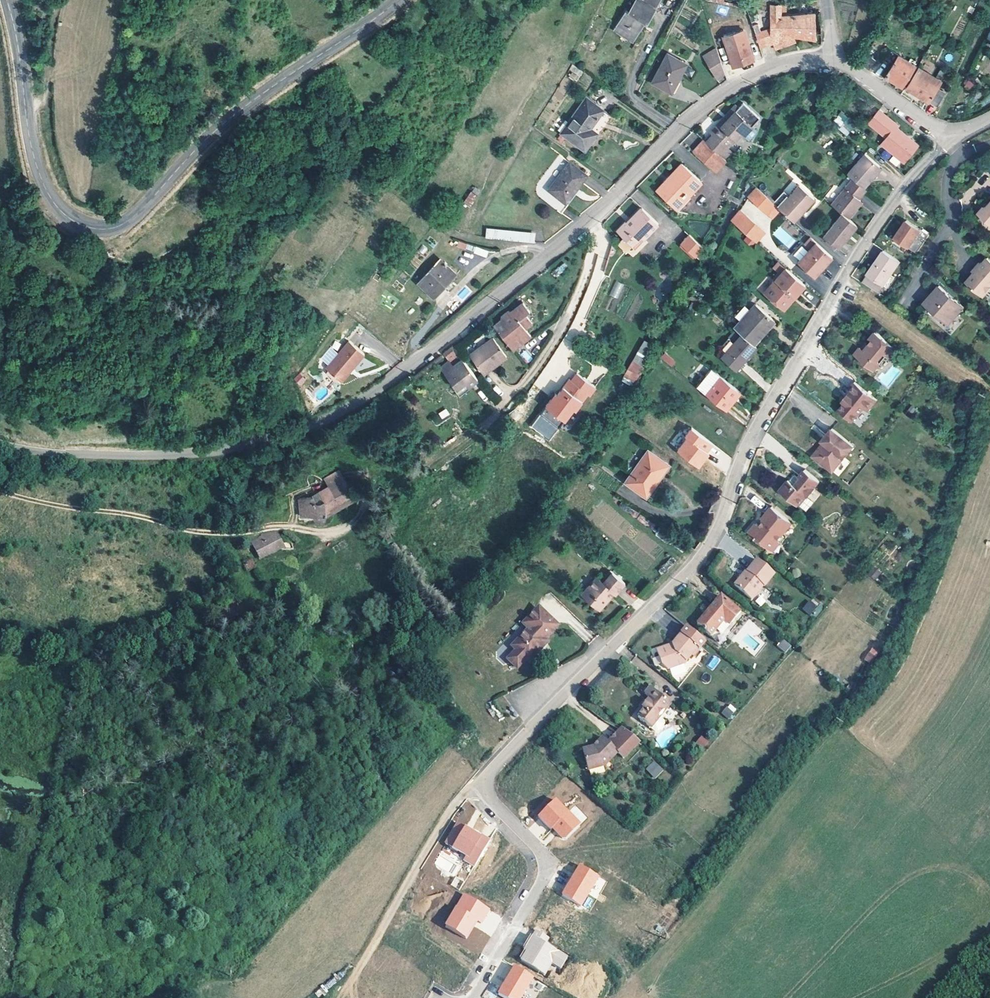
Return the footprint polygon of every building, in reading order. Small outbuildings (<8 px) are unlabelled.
[(638,0),(630,12),(628,12),(617,30),(633,40),(644,22),(647,24),(655,10),(638,0)] [(655,10),(661,0),(638,0),(655,10)] [(772,14),(783,14),(782,4),(772,4),(772,14)] [(783,16),(783,14),(772,14),(772,27),(757,34),(762,47),(774,41),(777,48),(796,40),(795,35),(817,40),(817,15),(783,16)] [(743,21),(723,28),(735,67),(756,61),(743,21)] [(727,76),(719,52),(711,55),(718,79),(727,76)] [(688,64),(669,54),(655,81),(674,91),(688,64)] [(869,70),(876,60),(869,55),(862,65),(869,70)] [(905,81),(909,83),(919,68),(900,56),(888,75),(903,85),(905,81)] [(577,81),(583,72),(573,65),(566,75),(577,81)] [(931,103),(938,89),(941,82),(938,80),(919,68),(909,83),(907,88),(931,103)] [(938,80),(941,82),(947,71),(943,69),(938,80)] [(938,89),(931,103),(936,106),(944,93),(938,89)] [(587,150),(597,131),(590,127),(600,109),(582,100),(562,136),(587,150)] [(715,173),(726,161),(732,153),(727,148),(740,134),(743,136),(752,127),(760,118),(743,103),(738,109),(722,126),(719,124),(710,133),(713,136),(707,143),(704,140),(693,152),(715,173)] [(735,106),(719,124),(722,126),(738,109),(735,106)] [(880,110),(869,122),(887,137),(882,143),(905,162),(919,145),(912,139),(910,140),(896,129),(899,126),(880,110)] [(832,123),(848,136),(857,124),(840,112),(832,123)] [(752,127),(743,136),(749,142),(757,132),(752,127)] [(853,178),(865,188),(876,174),(874,173),(880,166),(866,153),(848,174),(853,178)] [(555,194),(573,205),(590,175),(571,165),(555,194)] [(657,193),(676,211),(702,183),(682,165),(657,193)] [(867,190),(865,188),(853,178),(832,204),(843,212),(849,217),(854,211),(851,209),(860,199),(867,190)] [(798,185),(788,196),(778,208),(792,220),(799,212),(800,213),(813,198),(798,185)] [(775,205),(773,203),(756,190),(749,198),(768,214),(775,205)] [(470,191),(464,203),(471,207),(477,195),(470,191)] [(775,205),(778,208),(788,196),(783,192),(773,203),(775,205)] [(851,209),(854,211),(863,201),(860,199),(851,209)] [(989,224),(989,203),(986,208),(984,206),(978,213),(989,224)] [(643,236),(645,239),(659,224),(643,209),(629,224),(628,223),(619,232),(625,237),(620,243),(628,251),(633,245),(643,236)] [(849,217),(843,212),(824,235),(839,246),(858,224),(849,217)] [(738,226),(757,242),(765,233),(746,217),(738,226)] [(918,252),(930,236),(909,220),(896,237),(917,253),(918,252)] [(779,226),(772,234),(789,249),(796,240),(779,226)] [(485,229),(485,239),(534,242),(535,232),(485,229)] [(688,235),(678,246),(694,260),(704,250),(688,235)] [(643,236),(633,245),(636,248),(645,239),(643,236)] [(821,244),(812,237),(806,244),(812,248),(800,262),(817,276),(835,256),(821,244)] [(475,247),(473,253),(486,257),(488,251),(475,247)] [(884,249),(867,272),(882,284),(883,284),(891,274),(901,261),(884,249)] [(456,273),(440,260),(421,283),(436,296),(456,273)] [(984,260),(982,263),(980,262),(972,271),(974,272),(966,282),(983,297),(989,288),(989,265),(984,260)] [(777,269),(784,274),(789,269),(781,263),(777,269)] [(809,285),(789,269),(784,274),(768,294),(785,308),(795,295),(798,298),(809,285)] [(877,290),(882,284),(867,272),(862,278),(877,290)] [(891,274),(883,284),(887,287),(895,277),(891,274)] [(618,299),(624,284),(616,281),(609,295),(618,299)] [(946,294),(948,293),(939,285),(924,302),(949,323),(964,306),(955,298),(953,300),(946,294)] [(795,295),(785,308),(788,310),(798,298),(795,295)] [(734,314),(741,321),(752,308),(745,302),(734,314)] [(744,334),(755,343),(776,320),(757,303),(752,308),(741,321),(736,327),(738,329),(744,334)] [(513,352),(514,351),(526,343),(523,338),(528,334),(526,332),(533,327),(526,318),(531,315),(524,306),(512,314),(508,313),(502,319),(503,321),(495,328),(513,352)] [(722,348),(727,353),(744,334),(738,329),(722,348)] [(570,330),(534,384),(542,390),(550,379),(554,381),(582,338),(570,330)] [(864,349),(862,348),(861,347),(855,354),(874,370),(880,363),(879,362),(886,354),(887,355),(889,357),(895,357),(899,351),(876,332),(870,338),(872,340),(869,344),(864,349)] [(523,338),(526,343),(531,339),(528,334),(523,338)] [(744,334),(727,353),(724,357),(738,369),(758,346),(755,343),(744,334)] [(491,365),(492,366),(505,357),(492,337),(469,353),(482,372),(491,365)] [(344,382),(365,354),(350,341),(327,369),(344,382)] [(643,341),(622,380),(632,386),(654,347),(643,341)] [(664,354),(660,359),(671,366),(675,361),(664,354)] [(460,359),(451,365),(443,371),(454,387),(462,381),(465,385),(475,379),(460,359)] [(439,366),(443,371),(451,365),(448,360),(439,366)] [(706,393),(721,374),(711,367),(705,375),(701,380),(697,386),(706,393)] [(293,380),(300,386),(305,380),(299,374),(293,380)] [(593,388),(575,374),(569,381),(567,379),(555,395),(553,394),(538,413),(560,431),(567,430),(579,414),(573,410),(585,394),(587,396),(593,388)] [(731,395),(737,387),(721,374),(706,393),(727,409),(735,398),(731,395)] [(854,381),(848,389),(851,392),(849,395),(848,394),(843,400),(845,402),(838,409),(852,420),(863,407),(867,410),(876,399),(854,381)] [(441,419),(450,415),(446,409),(438,412),(441,419)] [(824,441),(823,440),(812,454),(832,469),(852,444),(831,427),(826,434),(828,436),(824,441)] [(699,470),(715,446),(690,430),(675,453),(699,470)] [(627,483),(648,497),(671,466),(650,451),(627,483)] [(818,481),(804,469),(798,476),(800,477),(794,485),(787,480),(779,490),(796,504),(805,494),(807,496),(814,488),(813,487),(818,481)] [(333,490),(345,483),(340,475),(328,482),(333,490)] [(312,489),(310,483),(302,486),(304,492),(312,489)] [(345,483),(333,490),(323,497),(320,496),(316,498),(316,500),(303,502),(303,519),(315,519),(316,521),(316,523),(318,524),(320,524),(322,524),(323,524),(325,523),(326,522),(327,520),(328,518),(356,503),(345,483)] [(774,539),(778,542),(784,536),(781,533),(790,522),(770,506),(761,517),(762,519),(757,525),(755,523),(747,531),(767,548),(774,539)] [(266,550),(269,556),(284,550),(277,534),(254,544),(258,554),(266,550)] [(774,539),(767,548),(771,551),(778,542),(774,539)] [(261,560),(269,556),(266,550),(258,554),(261,560)] [(745,578),(743,577),(734,587),(752,602),(763,588),(764,589),(775,575),(758,561),(749,573),(745,578)] [(254,570),(251,563),(245,566),(249,573),(254,570)] [(871,568),(868,576),(878,580),(880,571),(871,568)] [(613,591),(614,592),(615,594),(625,583),(610,570),(602,579),(598,575),(583,592),(592,601),(595,597),(603,605),(609,599),(607,597),(613,591)] [(600,608),(603,605),(595,597),(592,601),(600,608)] [(726,619),(731,624),(740,614),(721,597),(697,625),(710,637),(723,622),(726,619)] [(212,607),(213,612),(240,605),(239,599),(212,607)] [(813,615),(817,603),(807,599),(803,611),(813,615)] [(545,640),(554,631),(559,627),(541,609),(537,613),(526,624),(531,629),(516,644),(515,649),(517,651),(516,653),(509,659),(517,667),(523,661),(525,659),(528,662),(543,647),(541,644),(545,640)] [(705,642),(686,627),(672,645),(655,652),(660,665),(667,670),(684,664),(690,655),(692,657),(705,642)] [(784,652),(791,646),(784,638),(777,644),(784,652)] [(871,647),(863,659),(870,664),(879,651),(871,647)] [(714,670),(720,658),(713,655),(707,667),(714,670)] [(671,708),(669,707),(650,691),(644,698),(648,701),(650,702),(648,705),(646,704),(641,710),(645,713),(638,721),(651,732),(652,731),(656,735),(658,734),(659,733),(664,728),(663,725),(660,722),(671,708)] [(728,702),(721,713),(729,719),(737,708),(728,702)] [(656,737),(660,745),(676,736),(672,728),(656,737)] [(641,745),(623,730),(608,745),(603,741),(594,749),(583,752),(588,773),(605,768),(618,756),(624,762),(641,745)] [(704,749),(710,741),(702,734),(695,741),(704,749)] [(654,760),(645,769),(655,778),(664,769),(654,760)] [(563,842),(567,842),(581,827),(569,815),(568,816),(555,804),(538,820),(551,833),(553,832),(563,842)] [(458,826),(445,847),(466,859),(464,863),(474,869),(479,860),(488,845),(490,843),(481,838),(480,840),(465,831),(465,830),(458,826)] [(436,862),(444,868),(448,863),(439,857),(436,862)] [(580,868),(563,898),(581,909),(593,889),(598,880),(599,879),(580,868)] [(604,884),(598,880),(593,889),(600,893),(604,884)] [(451,889),(459,894),(464,887),(456,882),(451,889)] [(489,912),(464,898),(445,930),(465,942),(476,924),(481,927),(489,912)] [(554,943),(537,932),(525,953),(531,957),(526,966),(550,980),(557,968),(566,973),(572,962),(550,949),(554,943)] [(485,997),(494,997),(496,994),(495,993),(508,971),(500,966),(482,996),(485,997)] [(500,997),(523,997),(533,980),(515,969),(499,997),(500,997)] [(398,978),(388,972),(384,978),(394,985),(398,978)] [(539,984),(535,990),(542,994),(546,988),(539,984)]
